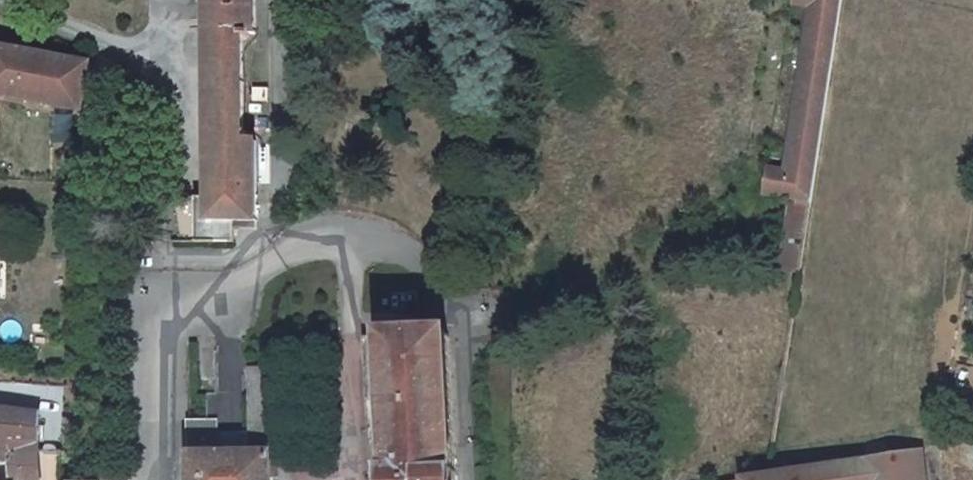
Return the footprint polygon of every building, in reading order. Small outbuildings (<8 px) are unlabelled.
[(214,83),(251,89),(251,33),(263,33),(264,0),(215,0),(214,83)] [(840,0),(794,0),(766,194),(790,197),(810,200),(840,0)] [(83,54),(0,42),(0,89),(77,100),(83,54)] [(199,220),(198,240),(236,241),(237,220),(258,220),(260,140),(249,139),(251,89),(214,83),(211,219),(199,220)] [(810,200),(790,197),(779,272),(799,275),(810,200)] [(0,205),(0,279),(11,279),(11,205),(0,205)] [(443,332),(362,337),(370,479),(449,479),(443,332)] [(211,453),(185,454),(185,479),(270,479),(275,392),(255,392),(251,451),(211,453)] [(25,479),(50,479),(57,479),(63,451),(40,451),(41,436),(47,436),(49,418),(44,415),(20,411),(0,413),(0,464),(5,464),(21,462),(25,479)] [(184,421),(184,454),(185,454),(211,453),(210,420),(184,421)] [(929,461),(778,479),(931,479),(929,461)]
